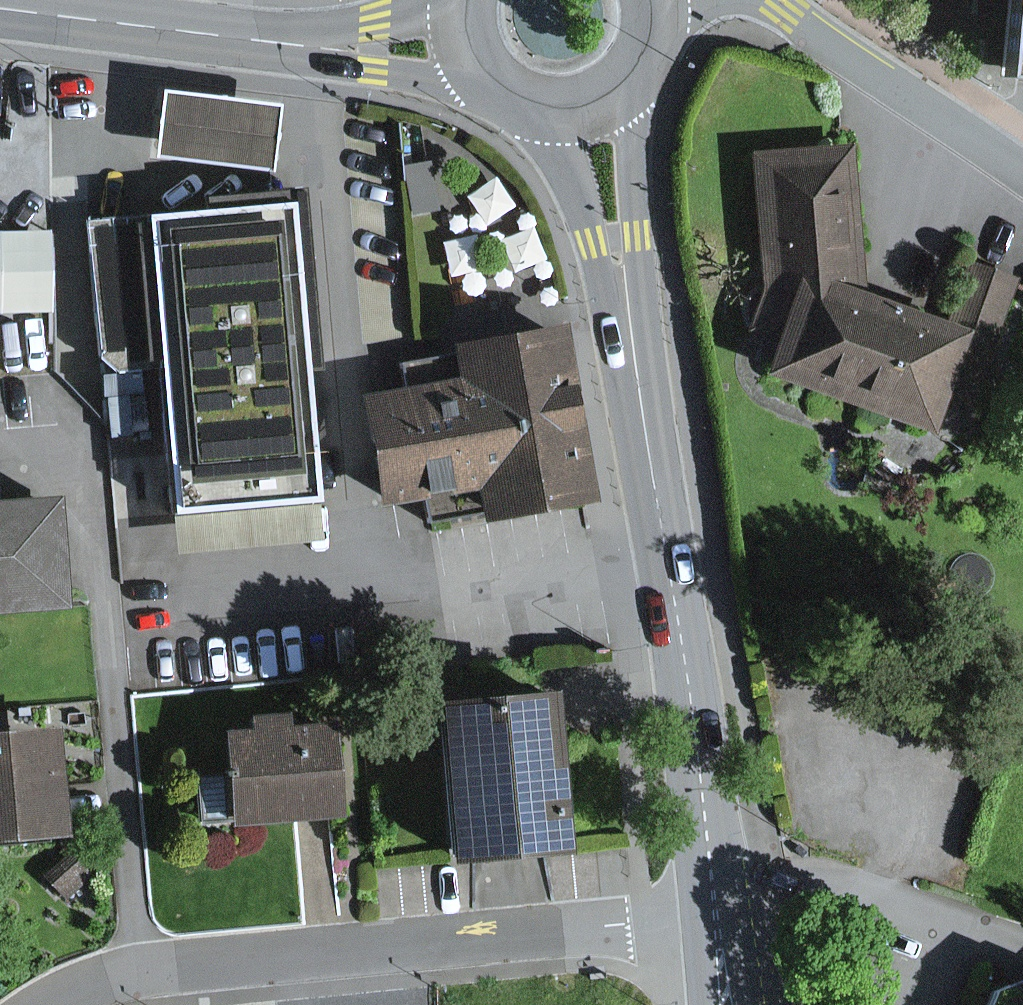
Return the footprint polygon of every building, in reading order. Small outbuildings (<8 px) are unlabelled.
[(278,104),(158,90),(150,158),(270,173),(278,104)] [(852,141),(750,150),(762,310),(745,328),(776,341),(764,373),(932,435),(947,401),(971,410),(1019,279),(953,256),(932,314),(864,283),(852,141)] [(290,202),(143,215),(170,519),(317,506),(290,202)] [(58,305),(57,222),(0,222),(0,306),(58,305)] [(596,503),(562,324),(506,335),(450,346),(456,378),(358,397),(379,509),(427,499),(430,516),(479,507),(482,524),(596,503)] [(0,500),(0,614),(84,609),(76,495),(0,500)] [(560,690),(440,700),(453,857),(573,848),(560,690)] [(253,726),(222,729),(231,824),(342,814),(333,722),(289,726),(288,709),(252,712),(253,726)] [(0,733),(0,844),(70,839),(61,728),(0,733)] [(1009,1004),(1022,1004),(1022,968),(1009,1004)]
